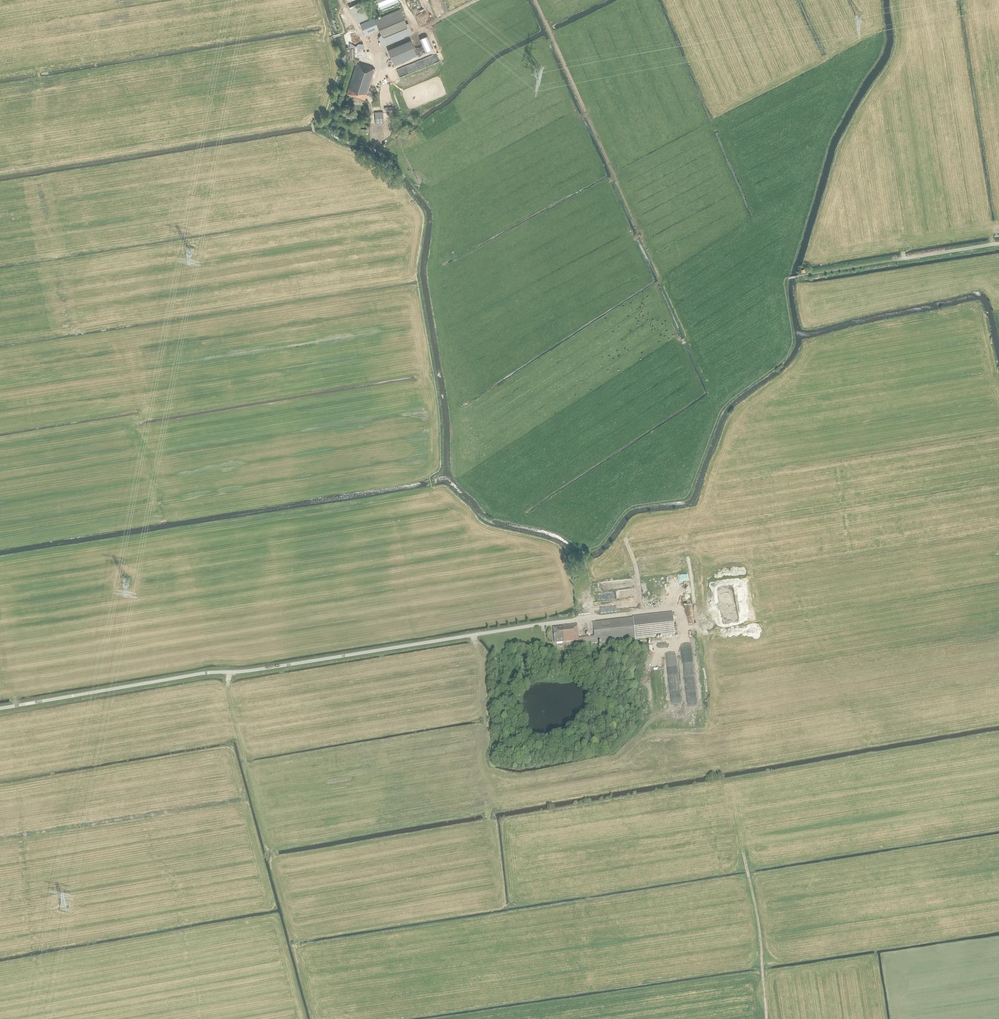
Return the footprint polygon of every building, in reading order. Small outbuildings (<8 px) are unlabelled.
[(368,18),(362,1),(349,6),(353,15),(354,14),(357,22),(368,18)] [(400,9),(375,19),(374,18),(360,24),(365,35),(379,29),(381,34),(383,39),(408,28),(406,24),(400,9)] [(394,65),(417,55),(412,42),(389,52),(394,65)] [(365,100),(375,69),(370,67),(370,66),(358,62),(357,62),(347,94),(365,100)] [(553,628),(555,643),(578,641),(579,645),(595,643),(595,644),(635,640),(675,636),(673,614),(633,618),(633,619),(593,623),(594,636),(578,638),(577,624),(562,626),(562,627),(553,628)]
